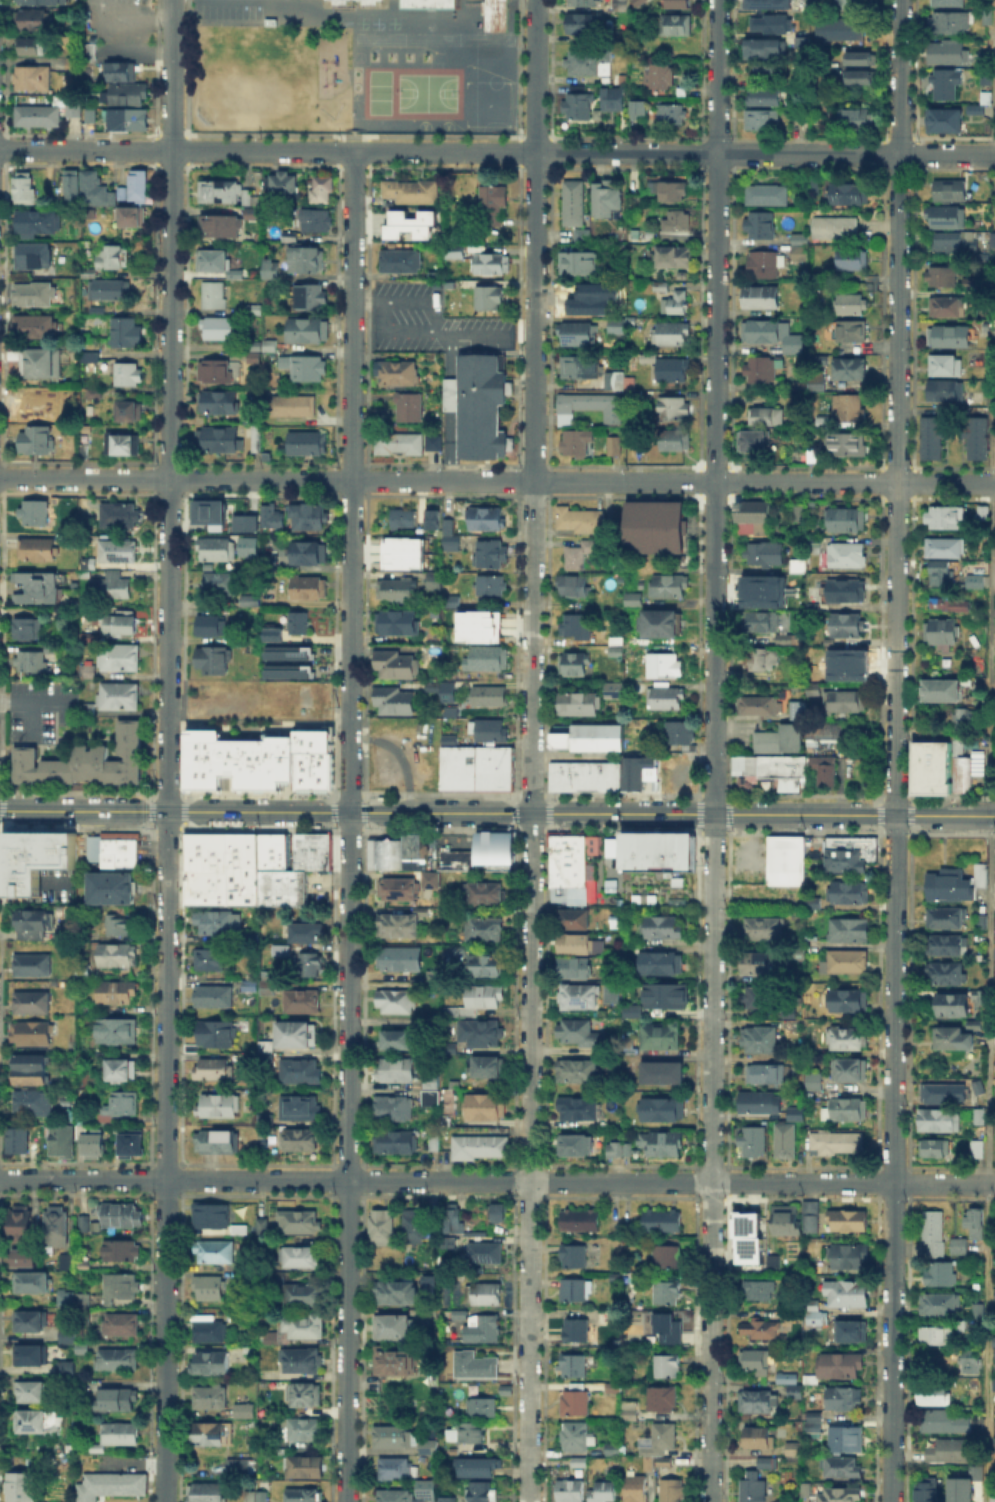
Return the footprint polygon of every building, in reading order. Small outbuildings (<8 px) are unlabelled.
[(480,12),(480,0),(484,0),(506,0),(505,30),(484,30),(484,12),(480,12)] [(614,11),(614,0),(629,0),(629,11),(614,11)] [(669,8),(669,0),(690,0),(690,8),(669,8)] [(745,9),(745,0),(788,0),(788,10),(745,9)] [(837,10),(837,0),(870,0),(870,10),(837,10)] [(934,8),(934,0),(966,0),(966,8),(934,8)] [(16,13),(52,13),(52,32),(16,32),(16,13)] [(933,32),(933,14),(970,14),(970,32),(933,32)] [(570,16),(598,16),(598,35),(570,35),(570,16)] [(689,16),(689,35),(659,35),(659,16),(689,16)] [(752,17),(792,18),(791,34),(752,34),(752,17)] [(817,42),(817,20),(863,20),(863,42),(817,42)] [(613,34),(629,34),(629,46),(613,46),(613,34)] [(744,40),(785,40),(785,59),(743,59),(744,40)] [(930,62),(930,40),(965,40),(965,62),(930,62)] [(21,42),(45,42),(45,55),(21,55),(21,42)] [(568,73),(568,51),(610,51),(610,73),(568,73)] [(848,66),(848,51),(873,51),(873,66),(848,66)] [(754,74),(754,60),(783,60),(783,74),(754,74)] [(12,64),(47,65),(46,89),(12,89),(12,64)] [(105,82),(105,64),(136,64),(136,82),(105,82)] [(673,89),(648,89),(648,67),(673,67),(673,89)] [(960,72),(960,102),(935,102),(935,71),(960,72)] [(991,72),(991,86),(981,86),(981,72),(991,72)] [(615,82),(615,73),(623,73),(623,82),(615,82)] [(848,74),(871,74),(871,84),(848,84),(848,74)] [(621,87),(621,110),(599,110),(599,86),(621,87)] [(144,105),(111,105),(112,87),(150,87),(150,99),(144,99),(144,105)] [(750,106),(750,88),(783,88),(783,106),(750,106)] [(673,98),(673,89),(686,89),(686,98),(673,98)] [(978,103),(978,90),(989,90),(989,103),(978,103)] [(564,120),(564,92),(588,92),(588,120),(564,120)] [(627,119),(627,99),(644,100),(644,119),(627,119)] [(64,115),(64,101),(79,101),(79,116),(64,115)] [(964,113),(964,103),(982,103),(982,113),(964,113)] [(12,104),(58,105),(58,125),(12,125),(12,104)] [(659,106),(686,106),(685,127),(659,127),(659,106)] [(924,107),(960,107),(959,132),(923,131),(924,107)] [(590,108),(599,108),(598,119),(590,119),(590,108)] [(97,110),(97,124),(88,124),(88,110),(97,110)] [(111,132),(111,111),(148,111),(148,132),(111,132)] [(873,111),(873,132),(841,132),(841,111),(873,111)] [(779,113),(779,131),(746,131),(746,112),(779,113)] [(793,113),(809,113),(809,129),(793,129),(793,113)] [(290,171),(290,177),(299,177),(299,196),(271,196),(271,177),(279,177),(279,171),(290,171)] [(95,172),(95,186),(105,187),(105,202),(83,202),(83,172),(95,172)] [(129,201),(129,172),(149,172),(149,201),(129,201)] [(65,202),(65,173),(80,173),(80,202),(65,202)] [(15,200),(15,176),(36,176),(36,200),(15,200)] [(314,194),(314,179),(334,179),(334,194),(314,194)] [(581,179),(581,225),(561,225),(561,179),(581,179)] [(202,202),(202,180),(240,180),(240,202),(202,202)] [(934,200),(934,181),(966,181),(966,201),(934,200)] [(383,182),(439,183),(439,205),(399,205),(399,201),(383,200),(383,182)] [(686,193),(686,202),(660,202),(661,193),(651,193),(651,182),(686,182),(686,193)] [(827,206),(827,182),(864,182),(864,206),(827,206)] [(615,184),(615,192),(621,192),(621,214),(609,214),(609,216),(595,216),(596,184),(615,184)] [(746,206),(747,186),(788,186),(788,206),(746,206)] [(481,211),(481,189),(504,189),(504,227),(487,227),(487,211),(481,211)] [(931,228),(931,207),(965,207),(965,228),(931,228)] [(120,227),(120,208),(145,208),(145,228),(120,227)] [(387,209),(434,209),(434,224),(429,224),(387,223),(387,209)] [(303,233),(303,210),(330,210),(329,233),(303,233)] [(17,233),(17,211),(57,212),(57,233),(17,233)] [(245,220),(245,211),(259,211),(259,221),(245,220)] [(688,212),(688,231),(663,231),(663,212),(688,212)] [(774,215),(774,240),(750,240),(750,231),(744,231),(744,221),(750,221),(750,215),(774,215)] [(203,218),(241,218),(241,237),(203,236),(203,218)] [(814,219),(858,220),(858,240),(814,240),(814,219)] [(429,224),(387,223),(382,223),(382,238),(429,239),(429,224)] [(587,228),(571,228),(571,240),(587,240),(587,228)] [(283,242),(283,233),(296,233),(296,242),(283,242)] [(791,243),(792,233),(808,233),(808,243),(791,243)] [(964,234),(964,240),(978,241),(978,253),(936,253),(936,234),(964,234)] [(17,270),(17,242),(52,242),(51,270),(17,270)] [(445,259),(445,244),(463,245),(463,259),(445,259)] [(290,273),(290,245),(323,245),(323,273),(290,273)] [(792,260),(792,245),(808,245),(808,260),(792,260)] [(96,270),(96,246),(129,246),(129,270),(96,270)] [(657,248),(693,248),(693,269),(657,269),(657,248)] [(203,270),(203,249),(228,249),(228,270),(203,270)] [(838,250),(870,250),(869,273),(838,273),(838,250)] [(380,251),(419,251),(419,273),(380,273),(380,251)] [(777,252),(777,256),(785,256),(785,268),(777,268),(777,278),(749,278),(750,252),(777,252)] [(560,273),(560,253),(597,253),(596,273),(560,273)] [(511,256),(511,275),(477,275),(477,256),(511,256)] [(265,276),(265,267),(278,267),(278,277),(265,276)] [(958,267),(958,288),(929,288),(929,267),(958,267)] [(91,301),(91,280),(131,280),(131,301),(91,301)] [(979,280),(979,289),(965,289),(965,280),(979,280)] [(16,305),(16,283),(51,283),(51,305),(16,305)] [(203,309),(203,284),(225,284),(225,309),(203,309)] [(298,287),(325,287),(325,312),(298,312),(298,287)] [(744,309),(744,287),(778,287),(778,309),(744,309)] [(477,288),(502,288),(502,310),(477,310),(477,288)] [(674,302),(674,291),(686,291),(686,314),(664,314),(664,301),(674,302)] [(564,294),(596,294),(596,313),(564,313),(564,294)] [(836,315),(836,296),(865,296),(864,315),(836,315)] [(966,299),(966,318),(932,318),(932,299),(966,299)] [(247,315),(247,306),(260,306),(260,315),(247,315)] [(16,338),(16,317),(58,317),(58,338),(16,338)] [(138,318),(137,327),(143,327),(143,350),(111,350),(111,318),(138,318)] [(205,341),(205,319),(236,319),(236,341),(205,341)] [(626,320),(626,335),(610,335),(610,320),(626,320)] [(289,321),(330,321),(330,344),(289,344),(289,321)] [(781,321),(781,325),(791,325),(791,339),(804,339),(804,354),(784,354),(784,339),(781,339),(781,342),(745,342),(745,321),(781,321)] [(839,323),(866,323),(866,343),(839,343),(839,323)] [(562,324),(595,324),(595,347),(562,347),(562,324)] [(655,346),(656,324),(687,324),(687,346),(655,346)] [(930,328),(970,328),(970,348),(930,348),(930,328)] [(248,352),(248,342),(260,342),(260,352),(248,352)] [(265,353),(265,342),(276,342),(276,353),(265,353)] [(22,379),(22,348),(60,348),(60,379),(22,379)] [(82,360),(82,352),(96,352),(96,360),(82,360)] [(505,354),(504,404),(499,404),(498,431),(506,431),(506,459),(458,459),(458,410),(443,410),(443,377),(458,377),(458,354),(505,354)] [(280,371),(280,358),(326,359),(326,382),(293,382),(293,371),(280,371)] [(746,364),(751,364),(751,358),(784,359),(784,370),(777,370),(777,384),(746,384),(746,364)] [(931,358),(963,358),(962,377),(931,377),(931,358)] [(563,360),(601,360),(601,378),(563,378),(563,360)] [(685,382),(655,382),(655,365),(660,365),(660,360),(691,360),(691,372),(685,372),(685,382)] [(867,360),(867,381),(835,381),(835,360),(867,360)] [(199,362),(231,362),(231,384),(199,384),(199,362)] [(378,363),(419,363),(419,386),(378,386),(378,363)] [(142,366),(142,386),(116,386),(116,366),(142,366)] [(626,377),(625,390),(610,390),(610,374),(626,374),(626,377)] [(625,390),(626,377),(637,377),(637,390),(625,390)] [(812,391),(812,377),(824,377),(824,391),(812,391)] [(793,393),(794,382),(805,382),(805,393),(793,393)] [(931,383),(964,384),(964,403),(931,403),(931,383)] [(20,417),(20,391),(54,391),(54,417),(20,417)] [(202,414),(202,392),(235,392),(235,414),(202,414)] [(642,393),(642,405),(632,405),(632,393),(642,393)] [(398,394),(423,394),(423,424),(398,424),(398,394)] [(623,410),(623,424),(606,424),(606,410),(573,410),(573,427),(559,426),(559,394),(623,394),(623,410)] [(833,396),(865,396),(865,423),(833,423),(833,396)] [(315,397),(315,418),(267,418),(267,397),(315,397)] [(688,399),(688,420),(660,420),(660,399),(688,399)] [(144,405),(144,422),(119,422),(119,405),(144,405)] [(750,427),(750,409),(786,409),(786,428),(750,427)] [(988,417),(988,459),(967,459),(967,439),(960,439),(960,427),(967,427),(967,416),(988,417)] [(941,418),(941,427),(949,427),(949,439),(941,439),(941,461),(923,460),(923,418),(941,418)] [(52,427),(52,456),(28,456),(28,451),(21,451),(22,433),(28,433),(28,427),(52,427)] [(196,429),(239,429),(239,441),(244,441),(244,453),(196,453),(196,429)] [(862,431),(861,455),(825,454),(825,431),(862,431)] [(290,456),(290,432),(326,432),(326,456),(290,456)] [(420,432),(420,454),(403,454),(403,451),(389,451),(389,454),(373,454),(373,432),(420,432)] [(565,454),(565,432),(595,432),(595,454),(565,454)] [(691,432),(690,453),(661,453),(662,432),(691,432)] [(439,434),(439,449),(423,449),(423,433),(439,434)] [(767,434),(767,453),(744,453),(744,433),(767,434)] [(107,455),(107,434),(141,434),(141,455),(107,455)] [(606,455),(606,437),(622,437),(622,455),(606,455)] [(192,523),(192,499),(223,499),(223,523),(192,523)] [(767,499),(767,524),(755,524),(755,535),(733,535),(733,499),(767,499)] [(678,554),(619,553),(619,500),(678,501),(678,521),(684,521),(684,536),(678,536),(678,554)] [(23,510),(26,510),(26,503),(48,503),(48,527),(23,527),(23,510)] [(133,504),(133,512),(141,512),(141,524),(103,524),(103,504),(133,504)] [(323,504),(323,531),(295,530),(295,520),(290,520),(290,504),(323,504)] [(986,505),(975,504),(975,518),(985,518),(986,505)] [(262,506),(276,506),(276,514),(283,514),(283,529),(262,528),(262,506)] [(803,506),(803,522),(795,522),(795,506),(803,506)] [(437,509),(437,528),(424,528),(424,508),(437,509)] [(865,508),(865,534),(828,533),(828,508),(865,508)] [(964,509),(964,525),(958,525),(958,531),(926,531),(926,508),(964,509)] [(990,508),(990,521),(979,521),(979,508),(990,508)] [(605,509),(605,536),(557,536),(557,509),(605,509)] [(504,510),(504,530),(469,530),(470,510),(504,510)] [(415,511),(415,529),(393,529),(393,511),(415,511)] [(231,513),(256,514),(256,530),(231,530),(231,513)] [(445,532),(445,520),(453,521),(453,533),(445,532)] [(242,536),(260,536),(260,550),(242,550),(242,536)] [(380,567),(381,536),(423,537),(423,568),(380,567)] [(926,557),(926,538),(963,539),(963,557),(926,557)] [(19,540),(54,540),(54,562),(19,562),(19,540)] [(201,559),(201,540),(231,540),(231,559),(201,559)] [(444,550),(444,540),(458,540),(458,550),(444,550)] [(477,569),(472,569),(472,557),(477,557),(477,541),(505,541),(505,570),(477,569)] [(807,554),(807,541),(817,541),(817,554),(807,554)] [(586,570),(566,570),(566,547),(583,547),(583,542),(597,542),(597,554),(586,554),(586,570)] [(826,542),(862,542),(862,566),(826,566),(826,542)] [(95,553),(95,543),(135,544),(135,564),(99,564),(99,553),(95,553)] [(291,566),(291,543),(327,543),(327,566),(291,566)] [(748,544),(784,545),(784,567),(748,567),(748,544)] [(277,558),(277,567),(264,567),(264,558),(277,558)] [(804,561),(804,573),(790,573),(790,561),(804,561)] [(931,584),(931,563),(955,563),(955,584),(931,584)] [(58,581),(58,604),(15,604),(15,595),(24,595),(24,581),(12,581),(12,571),(58,571),(58,581)] [(121,571),(121,580),(129,580),(129,599),(103,598),(103,571),(121,571)] [(205,571),(236,572),(236,593),(205,593),(205,571)] [(783,574),(783,605),(741,606),(741,575),(783,574)] [(442,575),(442,589),(427,589),(427,575),(442,575)] [(680,599),(644,599),(644,584),(648,584),(648,576),(684,576),(684,589),(680,589),(680,599)] [(967,587),(967,576),(982,576),(982,587),(967,587)] [(403,598),(403,605),(386,605),(386,598),(378,598),(378,581),(400,582),(400,577),(412,577),(412,598),(403,598)] [(506,577),(505,596),(478,596),(478,577),(506,577)] [(588,577),(588,599),(561,599),(561,577),(588,577)] [(824,601),(824,578),(862,578),(862,601),(824,601)] [(292,579),(327,579),(327,601),(292,601),(292,579)] [(638,594),(638,607),(621,608),(621,595),(638,594)] [(969,595),(969,610),(941,609),(940,607),(928,607),(927,595),(969,595)] [(241,607),(241,598),(252,598),(252,608),(241,607)] [(460,599),(460,608),(436,608),(436,599),(460,599)] [(305,610),(305,633),(285,633),(285,610),(305,610)] [(499,610),(498,642),(457,642),(457,610),(499,610)] [(382,629),(378,629),(378,611),(418,611),(417,640),(404,640),(404,635),(382,635),(382,629)] [(680,637),(638,637),(638,633),(633,633),(634,617),(637,617),(637,611),(672,611),(672,614),(680,614),(680,637)] [(828,632),(828,611),(863,611),(863,632),(828,632)] [(745,631),(745,612),(778,612),(778,631),(745,631)] [(103,614),(136,614),(136,636),(103,636),(103,614)] [(564,638),(564,616),(592,616),(592,638),(564,638)] [(197,636),(197,617),(225,617),(225,636),(197,636)] [(925,643),(925,618),(955,619),(954,655),(936,655),(936,643),(925,643)] [(16,619),(40,619),(40,640),(16,639),(16,619)] [(261,626),(280,626),(280,640),(261,640),(261,626)] [(82,644),(82,633),(95,633),(95,644),(82,644)] [(771,633),(789,633),(789,645),(771,645),(771,633)] [(46,653),(46,645),(59,645),(59,653),(46,653)] [(100,645),(141,645),(141,673),(100,673),(100,645)] [(315,646),(315,660),(269,660),(269,646),(315,646)] [(468,648),(508,649),(508,672),(468,672),(468,648)] [(229,668),(229,675),(205,675),(205,668),(197,668),(197,649),(229,650),(229,668)] [(746,670),(746,650),(775,650),(775,670),(746,670)] [(17,673),(17,651),(46,651),(46,673),(17,673)] [(399,651),(399,657),(417,657),(416,679),(380,679),(380,665),(374,665),(375,651),(399,651)] [(561,675),(561,654),(586,654),(586,676),(561,675)] [(678,676),(673,676),(673,679),(642,679),(642,655),(673,655),(673,662),(678,662),(678,676)] [(832,656),(867,656),(867,675),(832,675),(832,656)] [(93,664),(93,684),(83,684),(83,664),(93,664)] [(315,665),(315,678),(269,678),(269,665),(315,665)] [(921,679),(921,700),(958,701),(957,679),(921,679)] [(438,680),(438,692),(422,691),(422,680),(438,680)] [(452,681),(452,702),(439,702),(439,681),(452,681)] [(604,696),(604,683),(619,683),(618,696),(604,696)] [(641,683),(641,694),(621,694),(621,683),(641,683)] [(677,711),(643,711),(643,690),(649,690),(649,683),(667,683),(667,689),(682,689),(682,700),(677,700),(677,711)] [(102,710),(102,684),(139,684),(139,710),(102,710)] [(301,688),(301,685),(322,686),(322,710),(296,709),(296,688),(301,688)] [(474,687),(507,687),(507,708),(474,708),(474,687)] [(376,708),(376,690),(414,690),(414,716),(380,716),(380,708),(376,708)] [(264,691),(282,691),(282,717),(264,717),(264,691)] [(559,715),(559,692),(597,692),(597,716),(559,715)] [(824,711),(824,693),(863,693),(863,711),(824,711)] [(740,699),(782,699),(782,717),(740,717),(740,699)] [(803,700),(787,700),(787,718),(803,718),(803,700)] [(81,716),(81,706),(93,706),(93,716),(81,716)] [(455,706),(454,716),(442,715),(442,706),(455,706)] [(976,708),(976,720),(980,720),(980,727),(956,727),(956,708),(976,708)] [(140,718),(140,782),(104,782),(104,779),(73,779),(73,782),(11,781),(11,745),(34,745),(34,757),(35,757),(35,765),(38,765),(38,759),(71,759),(71,743),(86,743),(86,749),(91,749),(91,743),(105,744),(105,759),(122,759),(122,753),(116,753),(116,718),(140,718)] [(476,743),(476,720),(505,720),(505,744),(476,743)] [(839,720),(839,740),(815,740),(815,745),(803,745),(803,720),(839,720)] [(570,746),(570,725),(570,722),(621,722),(621,750),(570,750),(570,746)] [(687,745),(661,745),(661,722),(687,722),(687,729),(691,729),(691,739),(687,739),(687,745)] [(553,746),(551,749),(546,744),(548,741),(548,730),(552,730),(552,724),(570,725),(570,746),(553,746)] [(799,751),(754,751),(755,733),(780,733),(780,724),(800,724),(799,751)] [(294,735),(294,729),(328,729),(328,752),(311,751),(293,751),(277,751),(263,751),(249,751),(235,751),(235,775),(219,775),(219,752),(203,752),(184,751),(185,728),(220,728),(220,739),(267,739),(267,735),(294,735)] [(443,743),(443,735),(459,735),(459,743),(443,743)] [(950,752),(950,740),(950,737),(961,737),(961,752),(950,752)] [(910,755),(910,740),(927,740),(926,755),(910,755)] [(950,755),(932,755),(932,793),(926,793),(926,755),(927,740),(950,740),(950,752),(950,755)] [(439,788),(439,767),(439,744),(511,745),(511,789),(439,788)] [(969,770),(969,790),(949,790),(950,755),(969,755),(969,750),(981,750),(981,771),(969,770)] [(203,752),(202,787),(184,787),(184,751),(203,752)] [(249,751),(249,788),(235,788),(235,775),(235,751),(249,751)] [(249,751),(263,751),(263,788),(249,788),(249,751)] [(263,751),(277,751),(277,779),(277,788),(263,788),(263,751)] [(277,751),(293,751),(293,779),(277,779),(277,751)] [(311,751),(311,788),(293,788),(293,779),(293,751),(311,751)] [(311,751),(328,752),(328,788),(311,788),(311,751)] [(203,752),(219,752),(219,775),(219,787),(202,787),(203,752)] [(755,776),(755,780),(749,780),(749,786),(735,786),(735,773),(729,773),(729,754),(755,754),(755,776)] [(755,754),(802,755),(802,776),(797,776),(797,790),(775,790),(775,777),(755,776),(755,754)] [(833,784),(814,784),(814,768),(806,768),(806,754),(833,755),(833,784)] [(641,766),(641,790),(621,790),(621,755),(641,755),(641,766)] [(641,755),(653,755),(653,766),(641,766),(641,755)] [(926,755),(926,793),(910,793),(910,755),(926,755)] [(950,755),(949,790),(949,793),(932,793),(932,755),(950,755)] [(575,790),(547,790),(548,760),(575,760),(575,790)] [(575,760),(607,761),(607,790),(575,790),(575,760)] [(607,761),(618,761),(618,790),(607,790),(607,761)] [(483,830),(483,829),(492,829),(492,830),(492,852),(483,852),(483,830)] [(492,852),(513,853),(513,862),(511,862),(511,869),(474,869),(474,849),(474,847),(470,847),(470,836),(474,836),(474,830),(483,830),(483,852),(492,852)] [(492,830),(513,830),(513,853),(492,852),(492,830)] [(136,831),(136,857),(136,868),(99,868),(99,860),(85,860),(85,834),(98,834),(98,831),(136,831)] [(224,869),(184,868),(184,831),(225,831),(224,869)] [(224,904),(224,869),(225,831),(257,832),(256,869),(256,904),(224,904)] [(635,831),(635,870),(628,870),(620,870),(620,831),(622,831),(635,831)] [(664,870),(635,870),(635,831),(664,831),(664,870)] [(664,831),(693,831),(693,870),(664,870),(664,831)] [(286,869),(256,869),(257,832),(264,832),(278,832),(286,832),(286,869)] [(311,832),(311,869),(304,869),(293,869),(293,832),(311,832)] [(311,832),(329,832),(329,869),(311,869),(311,832)] [(402,868),(402,838),(402,832),(420,832),(420,840),(425,840),(424,869),(402,868)] [(6,833),(73,833),(73,864),(65,864),(65,860),(62,860),(62,857),(6,857),(6,833)] [(548,886),(548,834),(583,834),(596,834),(596,853),(584,853),(584,858),(584,886),(548,886)] [(767,883),(767,834),(803,835),(803,857),(802,884),(767,883)] [(823,835),(877,835),(877,862),(865,862),(865,872),(823,871),(823,857),(823,849),(820,849),(820,839),(823,839),(823,835)] [(365,868),(365,838),(400,838),(400,868),(365,868)] [(435,869),(435,864),(438,864),(438,849),(444,849),(474,849),(474,869),(435,869)] [(972,885),(972,862),(985,862),(985,885),(972,885)] [(961,878),(971,878),(971,886),(975,886),(975,899),(925,899),(925,872),(938,872),(938,866),(961,866),(961,878)] [(224,869),(224,904),(184,903),(184,868),(224,869)] [(304,904),(256,904),(256,869),(286,869),(293,869),(304,869),(304,904)] [(86,902),(86,870),(131,870),(131,902),(86,902)] [(421,878),(421,870),(434,870),(434,878),(421,878)] [(376,878),(380,878),(380,876),(413,876),(413,899),(379,898),(379,894),(376,894),(376,878)] [(681,885),(669,885),(669,876),(681,876),(681,885)] [(459,881),(465,881),(465,880),(499,880),(499,902),(459,902),(459,881)] [(832,905),(833,883),(869,883),(868,905),(832,905)] [(584,886),(584,895),(584,903),(564,903),(564,900),(548,900),(548,893),(548,886),(584,886)] [(806,910),(806,900),(822,900),(822,910),(806,910)] [(196,933),(196,923),(190,923),(190,911),(197,911),(197,908),(229,908),(229,911),(237,912),(237,934),(196,933)] [(928,929),(928,909),(963,910),(963,930),(928,929)] [(15,940),(15,910),(47,911),(47,940),(15,940)] [(417,915),(417,911),(429,911),(429,920),(417,920),(417,938),(379,938),(379,914),(417,915)] [(555,929),(555,911),(587,911),(587,929),(555,929)] [(319,941),(286,941),(286,922),(299,922),(299,912),(315,912),(315,921),(319,921),(319,941)] [(983,914),(983,930),(975,930),(975,914),(983,914)] [(830,917),(870,917),(870,943),(830,943),(830,917)] [(108,937),(108,918),(132,918),(132,937),(108,937)] [(682,918),(682,940),(642,940),(643,918),(682,918)] [(746,940),(746,918),(781,918),(781,940),(746,940)] [(502,920),(502,942),(466,942),(466,919),(502,920)] [(56,937),(56,927),(70,927),(70,937),(56,937)] [(591,936),(591,941),(603,941),(603,954),(559,954),(559,936),(591,936)] [(927,955),(927,937),(967,937),(967,955),(927,955)] [(96,967),(96,943),(133,943),(133,967),(96,967)] [(271,956),(271,944),(287,944),(287,956),(271,956)] [(386,945),(386,948),(415,949),(415,963),(418,963),(418,973),(378,972),(379,945),(386,945)] [(464,947),(464,956),(441,956),(441,947),(464,947)] [(195,972),(195,950),(225,950),(225,972),(195,972)] [(829,964),(829,951),(868,952),(868,975),(821,975),(821,964),(829,964)] [(639,975),(639,954),(678,954),(677,975),(639,975)] [(780,954),(780,977),(745,976),(745,954),(780,954)] [(301,974),(301,955),(320,955),(320,974),(301,974)] [(51,957),(50,978),(15,978),(15,957),(51,957)] [(469,958),(506,958),(506,977),(469,977),(469,958)] [(558,978),(558,959),(589,960),(589,978),(558,978)] [(927,985),(927,963),(963,963),(963,985),(927,985)] [(73,977),(73,969),(89,969),(89,977),(73,977)] [(426,983),(426,972),(438,972),(438,983),(426,983)] [(262,995),(262,980),(274,980),(274,995),(262,995)] [(777,981),(776,1010),(744,1010),(744,981),(777,981)] [(131,1006),(96,1005),(96,983),(137,983),(137,997),(131,997),(131,1006)] [(686,983),(686,1009),(642,1008),(642,983),(686,983)] [(603,1002),(617,1002),(617,985),(603,984),(603,1002)] [(465,1008),(465,986),(501,986),(501,1009),(465,1008)] [(561,987),(598,987),(598,1010),(561,1010),(561,987)] [(233,988),(233,1009),(197,1009),(197,988),(233,988)] [(870,992),(870,1012),(827,1012),(827,991),(870,992)] [(15,992),(50,993),(50,1016),(15,1016),(15,992)] [(320,992),(320,1014),(286,1014),(286,992),(320,992)] [(413,993),(413,1015),(379,1015),(379,992),(413,993)] [(979,1004),(979,992),(988,992),(987,1004),(979,1004)] [(935,1016),(935,995),(969,995),(969,1016),(935,1016)] [(640,1008),(640,1017),(623,1017),(623,1004),(640,1004),(640,1008)] [(97,1044),(97,1020),(136,1020),(136,1045),(97,1044)] [(502,1039),(501,1048),(470,1047),(470,1039),(459,1039),(460,1022),(502,1022),(502,1039)] [(561,1022),(592,1022),(592,1034),(603,1034),(603,1046),(561,1046),(561,1022)] [(970,1030),(970,1022),(981,1022),(981,1030),(970,1030)] [(13,1023),(53,1024),(53,1046),(13,1046),(13,1023)] [(198,1051),(185,1051),(185,1044),(198,1044),(198,1023),(234,1023),(234,1051),(198,1051)] [(279,1049),(279,1023),(313,1023),(313,1049),(279,1049)] [(679,1025),(679,1051),(641,1051),(641,1024),(679,1025)] [(830,1049),(830,1025),(866,1025),(866,1049),(830,1049)] [(964,1026),(964,1033),(974,1033),(974,1050),(935,1050),(935,1026),(964,1026)] [(743,1029),(777,1029),(777,1054),(743,1053),(743,1029)] [(383,1033),(411,1033),(411,1049),(383,1049),(383,1033)] [(259,1052),(259,1039),(272,1039),(272,1052),(259,1052)] [(445,1056),(445,1045),(457,1045),(457,1056),(445,1056)] [(17,1058),(46,1058),(46,1085),(17,1084),(17,1058)] [(474,1059),(504,1059),(504,1078),(474,1077),(474,1059)] [(415,1060),(415,1084),(379,1083),(379,1060),(415,1060)] [(198,1061),(232,1061),(232,1081),(198,1081),(198,1061)] [(321,1061),(321,1085),(280,1085),(280,1061),(321,1061)] [(135,1062),(135,1082),(109,1082),(109,1062),(135,1062)] [(598,1062),(598,1084),(559,1083),(559,1062),(598,1062)] [(834,1062),(868,1062),(867,1083),(834,1083),(834,1062)] [(685,1064),(685,1085),(642,1085),(642,1064),(685,1064)] [(785,1067),(784,1085),(749,1085),(749,1067),(785,1067)] [(822,1075),(821,1091),(807,1091),(807,1075),(822,1075)] [(423,1088),(423,1078),(437,1078),(437,1088),(423,1088)] [(984,1083),(984,1094),(974,1094),(974,1083),(984,1083)] [(922,1104),(922,1085),(952,1085),(952,1104),(922,1104)] [(453,1104),(453,1088),(438,1087),(437,1104),(453,1104)] [(15,1091),(47,1091),(47,1115),(15,1115),(15,1091)] [(422,1108),(423,1093),(440,1093),(440,1108),(422,1108)] [(112,1121),(95,1121),(95,1111),(104,1111),(104,1105),(112,1105),(112,1094),(134,1094),(134,1114),(112,1114),(112,1121)] [(781,1095),(781,1115),(741,1115),(741,1095),(781,1095)] [(200,1096),(239,1096),(239,1118),(200,1118),(200,1096)] [(465,1096),(504,1096),(504,1122),(465,1121),(465,1096)] [(282,1097),(321,1097),(321,1122),(281,1121),(282,1097)] [(375,1121),(375,1098),(411,1098),(411,1121),(375,1121)] [(832,1122),(832,1098),(867,1098),(867,1122),(832,1122)] [(600,1099),(599,1122),(559,1122),(559,1099),(600,1099)] [(643,1100),(685,1101),(685,1122),(643,1121),(643,1100)] [(776,1123),(789,1123),(789,1109),(804,1109),(804,1123),(797,1123),(797,1159),(776,1159),(776,1123)] [(921,1133),(921,1109),(960,1109),(959,1134),(921,1133)] [(985,1111),(985,1126),(976,1126),(976,1111),(985,1111)] [(48,1157),(49,1125),(75,1126),(75,1158),(48,1157)] [(742,1128),(765,1128),(765,1158),(741,1157),(742,1128)] [(29,1130),(29,1154),(9,1153),(9,1130),(29,1130)] [(283,1130),(320,1130),(320,1152),(283,1151),(283,1130)] [(374,1155),(375,1130),(414,1130),(414,1155),(374,1155)] [(84,1155),(84,1131),(104,1131),(104,1155),(84,1155)] [(119,1156),(119,1132),(143,1132),(143,1157),(119,1156)] [(682,1149),(682,1157),(651,1157),(651,1149),(641,1148),(641,1132),(682,1132),(682,1149)] [(809,1153),(809,1132),(862,1133),(862,1153),(809,1153)] [(199,1133),(239,1133),(239,1155),(199,1155),(199,1133)] [(439,1137),(439,1152),(431,1152),(431,1137),(439,1137)] [(510,1137),(510,1161),(452,1160),(452,1137),(510,1137)] [(594,1137),(594,1157),(558,1157),(558,1137),(594,1137)] [(923,1158),(923,1140),(950,1140),(950,1158),(923,1158)] [(984,1142),(984,1159),(974,1159),(974,1142),(984,1142)] [(609,1157),(609,1144),(622,1144),(622,1157),(609,1157)] [(503,1202),(503,1220),(488,1220),(489,1202),(503,1202)] [(803,1232),(803,1202),(818,1202),(818,1232),(803,1232)] [(230,1226),(229,1229),(193,1229),(193,1203),(230,1203),(230,1226)] [(28,1205),(28,1212),(34,1212),(33,1243),(9,1242),(9,1212),(15,1212),(15,1205),(28,1205)] [(102,1206),(140,1206),(140,1228),(102,1228),(102,1206)] [(46,1209),(68,1209),(68,1245),(46,1245),(46,1209)] [(770,1234),(770,1209),(797,1209),(797,1234),(770,1234)] [(442,1232),(442,1210),(462,1210),(462,1232),(442,1232)] [(563,1210),(600,1211),(599,1233),(563,1233),(563,1210)] [(641,1210),(680,1210),(680,1234),(640,1234),(641,1210)] [(425,1211),(425,1247),(405,1247),(405,1211),(425,1211)] [(758,1211),(758,1236),(735,1236),(731,1236),(732,1211),(758,1211)] [(829,1236),(822,1236),(822,1225),(828,1225),(828,1211),(868,1212),(867,1231),(829,1230),(829,1236)] [(927,1242),(923,1242),(923,1212),(944,1212),(944,1258),(927,1258),(927,1242)] [(983,1212),(983,1241),(969,1240),(969,1212),(983,1212)] [(319,1213),(319,1235),(280,1235),(280,1213),(319,1213)] [(394,1213),(394,1246),(372,1246),(372,1213),(394,1213)] [(80,1230),(80,1217),(89,1217),(89,1230),(80,1230)] [(268,1220),(268,1237),(258,1237),(258,1220),(268,1220)] [(230,1238),(230,1226),(248,1226),(248,1238),(230,1238)] [(438,1236),(453,1236),(453,1247),(438,1247),(438,1236)] [(758,1236),(735,1236),(734,1262),(760,1263),(760,1236),(758,1236)] [(195,1263),(195,1241),(233,1241),(233,1263),(195,1263)] [(466,1241),(500,1241),(500,1262),(466,1262),(466,1241)] [(952,1241),(967,1241),(967,1256),(952,1255),(952,1241)] [(139,1243),(139,1261),(106,1261),(106,1243),(139,1243)] [(656,1268),(656,1246),(680,1246),(680,1268),(656,1268)] [(863,1269),(831,1269),(831,1246),(869,1246),(869,1260),(863,1260),(863,1269)] [(281,1267),(281,1247),(316,1247),(316,1267),(281,1267)] [(588,1247),(587,1268),(562,1268),(562,1247),(588,1247)] [(13,1269),(13,1253),(36,1253),(36,1269),(13,1269)] [(59,1265),(59,1255),(72,1255),(72,1265),(59,1265)] [(769,1269),(769,1258),(781,1258),(781,1269),(769,1269)] [(82,1273),(82,1262),(93,1262),(93,1273),(82,1273)] [(807,1274),(807,1265),(819,1265),(819,1274),(807,1274)] [(926,1285),(926,1268),(955,1268),(955,1285),(926,1285)] [(48,1272),(48,1293),(15,1293),(14,1272),(48,1272)] [(272,1282),(272,1273),(283,1273),(283,1282),(272,1282)] [(433,1275),(420,1274),(420,1288),(433,1289),(433,1275)] [(138,1276),(138,1300),(115,1300),(115,1308),(104,1308),(104,1276),(138,1276)] [(195,1285),(195,1278),(223,1278),(223,1301),(197,1301),(197,1285),(195,1285)] [(562,1280),(587,1280),(587,1304),(562,1304),(562,1280)] [(773,1282),(773,1303),(745,1303),(745,1282),(773,1282)] [(654,1304),(654,1283),(680,1283),(679,1304),(654,1304)] [(824,1293),(824,1283),(868,1283),(868,1308),(828,1308),(828,1293),(824,1293)] [(375,1284),(417,1284),(417,1306),(375,1305),(375,1284)] [(283,1307),(283,1285),(323,1286),(323,1307),(283,1307)] [(467,1285),(501,1285),(501,1306),(467,1306),(467,1285)] [(59,1306),(59,1293),(73,1293),(73,1306),(59,1306)] [(77,1308),(77,1296),(89,1296),(89,1309),(77,1308)] [(956,1316),(923,1316),(923,1296),(962,1296),(962,1307),(956,1307),(956,1316)] [(974,1319),(974,1308),(984,1308),(984,1319),(974,1319)] [(612,1312),(612,1325),(599,1325),(599,1312),(612,1312)] [(45,1313),(45,1333),(16,1332),(16,1313),(45,1313)] [(676,1314),(676,1330),(681,1330),(681,1343),(664,1343),(664,1333),(655,1333),(656,1314),(676,1314)] [(806,1323),(806,1314),(820,1314),(820,1323),(806,1323)] [(105,1315),(139,1316),(139,1339),(105,1338),(105,1315)] [(376,1339),(376,1315),(413,1315),(413,1340),(376,1339)] [(499,1343),(464,1343),(464,1327),(477,1327),(477,1316),(499,1316),(499,1343)] [(285,1323),(285,1318),(324,1319),(324,1344),(280,1344),(280,1338),(264,1338),(264,1323),(285,1323)] [(589,1321),(589,1342),(565,1342),(566,1321),(589,1321)] [(834,1342),(834,1321),(868,1321),(867,1342),(834,1342)] [(967,1322),(966,1333),(958,1333),(958,1322),(967,1322)] [(225,1323),(225,1344),(194,1344),(194,1323),(225,1323)] [(740,1323),(777,1323),(777,1341),(754,1340),(754,1337),(740,1337),(740,1323)] [(955,1328),(955,1347),(921,1347),(921,1328),(955,1328)] [(60,1343),(60,1331),(74,1331),(74,1343),(60,1343)] [(79,1354),(79,1344),(88,1344),(88,1354),(79,1354)] [(394,1346),(394,1354),(413,1354),(413,1376),(374,1375),(375,1346),(394,1346)] [(44,1347),(44,1366),(15,1365),(15,1347),(44,1347)] [(228,1357),(229,1347),(240,1347),(240,1357),(228,1357)] [(283,1350),(321,1351),(321,1375),(283,1374),(283,1350)] [(96,1351),(138,1351),(138,1371),(96,1371),(96,1351)] [(736,1372),(736,1361),(741,1361),(741,1351),(771,1351),(771,1377),(756,1377),(756,1372),(736,1372)] [(190,1363),(196,1363),(196,1353),(227,1353),(227,1376),(190,1376),(190,1363)] [(499,1354),(498,1379),(455,1379),(455,1354),(499,1354)] [(980,1354),(980,1374),(963,1374),(964,1354),(980,1354)] [(857,1377),(821,1377),(821,1355),(864,1356),(864,1370),(857,1370),(857,1377)] [(561,1357),(586,1357),(585,1378),(561,1378),(561,1357)] [(679,1357),(679,1378),(655,1378),(655,1357),(679,1357)] [(74,1363),(74,1373),(59,1373),(59,1360),(74,1360),(74,1363)] [(777,1383),(777,1375),(791,1375),(791,1383),(777,1383)] [(805,1384),(805,1376),(817,1376),(817,1384),(805,1384)] [(44,1382),(44,1403),(18,1403),(18,1395),(13,1395),(13,1382),(44,1382)] [(606,1392),(606,1383),(620,1383),(620,1393),(606,1392)] [(584,1384),(584,1392),(590,1392),(590,1416),(561,1416),(561,1392),(572,1392),(572,1384),(584,1384)] [(290,1385),(326,1385),(326,1394),(324,1394),(324,1409),(290,1409),(290,1385)] [(666,1390),(666,1385),(678,1386),(677,1413),(649,1413),(649,1390),(666,1390)] [(194,1394),(194,1386),(225,1386),(225,1411),(191,1411),(191,1394),(194,1394)] [(499,1395),(500,1386),(511,1386),(511,1395),(499,1395)] [(788,1399),(788,1387),(803,1387),(803,1399),(788,1399)] [(920,1405),(920,1388),(950,1388),(950,1405),(920,1405)] [(829,1389),(857,1389),(857,1411),(828,1411),(829,1389)] [(136,1391),(136,1411),(105,1411),(105,1391),(136,1391)] [(741,1412),(741,1391),(773,1391),(773,1412),(741,1412)] [(471,1416),(471,1399),(497,1400),(497,1416),(471,1416)] [(618,1417),(618,1401),(637,1401),(637,1417),(618,1417)] [(234,1418),(234,1402),(255,1402),(255,1418),(234,1418)] [(56,1412),(56,1439),(41,1439),(41,1434),(15,1434),(15,1412),(56,1412)] [(953,1412),(953,1416),(970,1417),(969,1431),(923,1431),(923,1412),(953,1412)] [(806,1414),(821,1414),(821,1433),(806,1432),(806,1414)] [(288,1440),(288,1420),(323,1420),(323,1440),(288,1440)] [(246,1429),(246,1421),(257,1421),(256,1430),(246,1429)] [(665,1454),(639,1454),(639,1447),(652,1447),(652,1422),(675,1422),(675,1447),(665,1447),(665,1454)] [(459,1442),(459,1423),(483,1423),(483,1442),(459,1442)] [(189,1446),(189,1424),(231,1424),(231,1446),(189,1446)] [(102,1444),(103,1425),(138,1425),(138,1444),(102,1444)] [(560,1452),(560,1425),(587,1425),(587,1452),(560,1452)] [(411,1429),(411,1434),(417,1434),(417,1449),(375,1449),(375,1428),(411,1429)] [(744,1447),(744,1428),(772,1428),(772,1447),(744,1447)] [(830,1452),(830,1428),(864,1428),(864,1452),(830,1452)] [(422,1454),(422,1441),(436,1441),(436,1454),(422,1454)] [(937,1462),(927,1462),(927,1449),(937,1449),(937,1441),(970,1441),(970,1462),(937,1462)] [(602,1453),(602,1442),(617,1442),(617,1454),(602,1453)] [(802,1444),(802,1456),(787,1456),(787,1444),(802,1444)] [(89,1456),(89,1446),(101,1446),(101,1456),(89,1456)] [(642,1469),(642,1456),(653,1456),(653,1470),(642,1469)] [(657,1467),(657,1456),(672,1456),(672,1467),(657,1467)] [(229,1457),(258,1458),(258,1479),(229,1479),(229,1457)] [(464,1457),(499,1457),(499,1477),(464,1476),(464,1457)] [(324,1458),(324,1480),(285,1480),(285,1458),(324,1458)] [(573,1467),(573,1458),(586,1458),(586,1467),(573,1467)] [(857,1459),(856,1467),(862,1467),(862,1475),(826,1475),(826,1469),(822,1469),(822,1459),(857,1459)] [(378,1460),(411,1460),(411,1467),(414,1467),(414,1482),(378,1482),(378,1460)] [(776,1460),(776,1468),(759,1468),(759,1460),(776,1460)] [(973,1480),(973,1501),(947,1501),(947,1477),(969,1477),(969,1465),(981,1465),(981,1480),(973,1480)] [(766,1473),(766,1501),(741,1501),(741,1481),(746,1481),(746,1473),(766,1473)] [(99,1498),(99,1501),(80,1501),(80,1474),(147,1475),(147,1498),(99,1498)] [(32,1476),(32,1501),(8,1501),(9,1476),(32,1476)] [(647,1477),(647,1501),(625,1501),(625,1477),(647,1477)] [(413,1479),(414,1501),(424,1501),(424,1500),(434,1500),(433,1479),(413,1479)] [(935,1479),(935,1501),(916,1501),(916,1479),(935,1479)] [(687,1480),(687,1501),(663,1501),(663,1480),(687,1480)] [(583,1481),(583,1501),(558,1501),(558,1481),(583,1481)] [(491,1482),(491,1501),(469,1501),(469,1482),(491,1482)] [(617,1483),(617,1501),(609,1501),(592,1501),(592,1490),(599,1490),(599,1483),(617,1483)] [(225,1485),(225,1501),(188,1501),(188,1484),(225,1485)] [(801,1484),(812,1484),(812,1500),(801,1499),(801,1484)] [(862,1487),(862,1501),(819,1501),(819,1495),(826,1495),(826,1487),(862,1487)] [(321,1490),(321,1501),(287,1501),(287,1490),(321,1490)] [(415,1492),(415,1501),(379,1501),(379,1492),(415,1492)] [(254,1493),(254,1501),(246,1501),(246,1493),(254,1493)] [(267,1493),(267,1501),(257,1501),(257,1493),(267,1493)]
